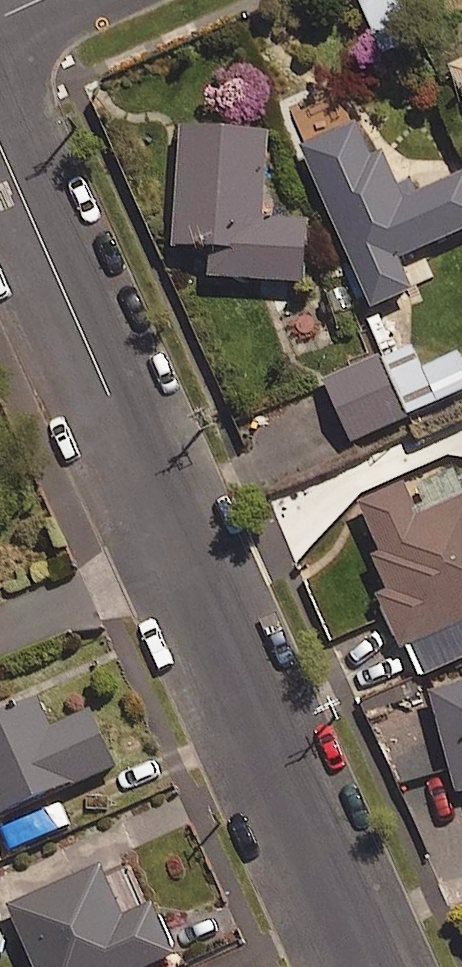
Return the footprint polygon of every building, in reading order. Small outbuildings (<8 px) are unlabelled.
[(397,0),(358,0),(382,55),(415,40),(397,0)] [(308,154),(381,316),(423,298),(410,268),(461,245),(461,186),(406,211),(368,127),(308,154)] [(316,292),(320,227),(275,224),(280,140),(191,135),(184,254),(218,256),(216,287),(316,292)] [(388,361),(330,387),(359,451),(417,424),(388,361)] [(350,501),(372,552),(362,556),(377,588),(368,592),(392,646),(461,616),(461,487),(406,511),(394,482),(350,501)] [(421,689),(447,792),(461,788),(461,678),(421,689)] [(46,706),(0,725),(0,816),(4,826),(124,775),(99,716),(58,734),(46,706)] [(109,873),(17,915),(40,966),(175,966),(185,963),(161,910),(133,923),(109,873)]
